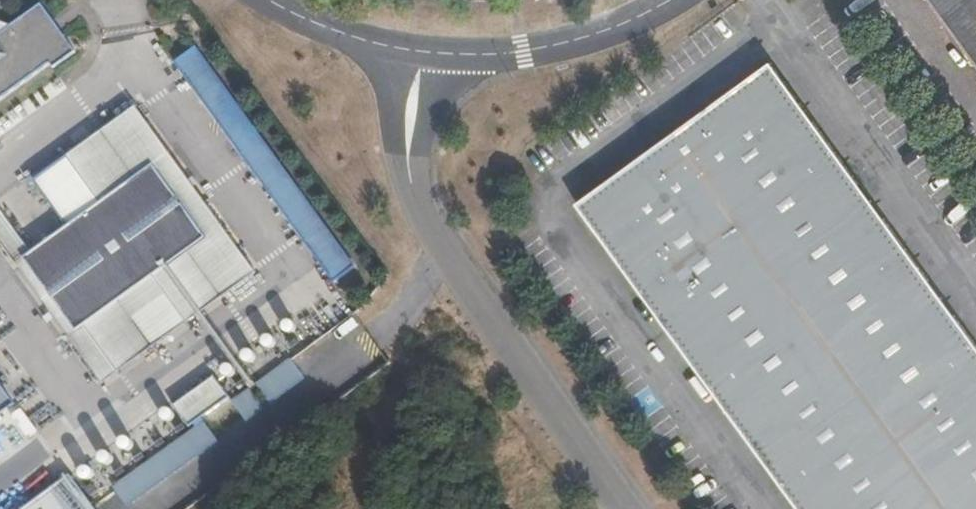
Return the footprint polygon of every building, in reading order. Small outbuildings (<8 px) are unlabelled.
[(956,41),(975,68),(975,0),(926,0),(956,41)] [(63,31),(55,37),(45,22),(53,16),(42,1),(0,31),(0,98),(50,61),(54,67),(77,50),(63,31)] [(63,31),(53,16),(45,22),(55,37),(63,31)] [(575,203),(622,267),(796,508),(797,508),(975,508),(975,344),(952,311),(771,62),(671,134),(575,203)] [(209,240),(157,277),(191,324),(203,316),(259,274),(139,106),(70,154),(105,205),(158,166),(209,240)] [(55,349),(157,277),(209,240),(158,166),(105,205),(4,278),(0,280),(0,289),(47,355),(55,349)] [(157,277),(55,349),(89,397),(191,324),(157,277)] [(272,406),(307,382),(293,363),(258,388),(272,406)] [(217,380),(175,410),(189,431),(205,420),(215,413),(231,401),(217,380)] [(231,436),(265,411),(252,392),(218,417),(231,436)] [(13,414),(0,396),(0,423),(13,414)] [(222,442),(231,436),(218,417),(215,413),(205,420),(208,423),(222,442)] [(222,442),(208,423),(115,490),(128,508),(129,508),(222,442)] [(72,478),(28,508),(94,508),(72,478)]
